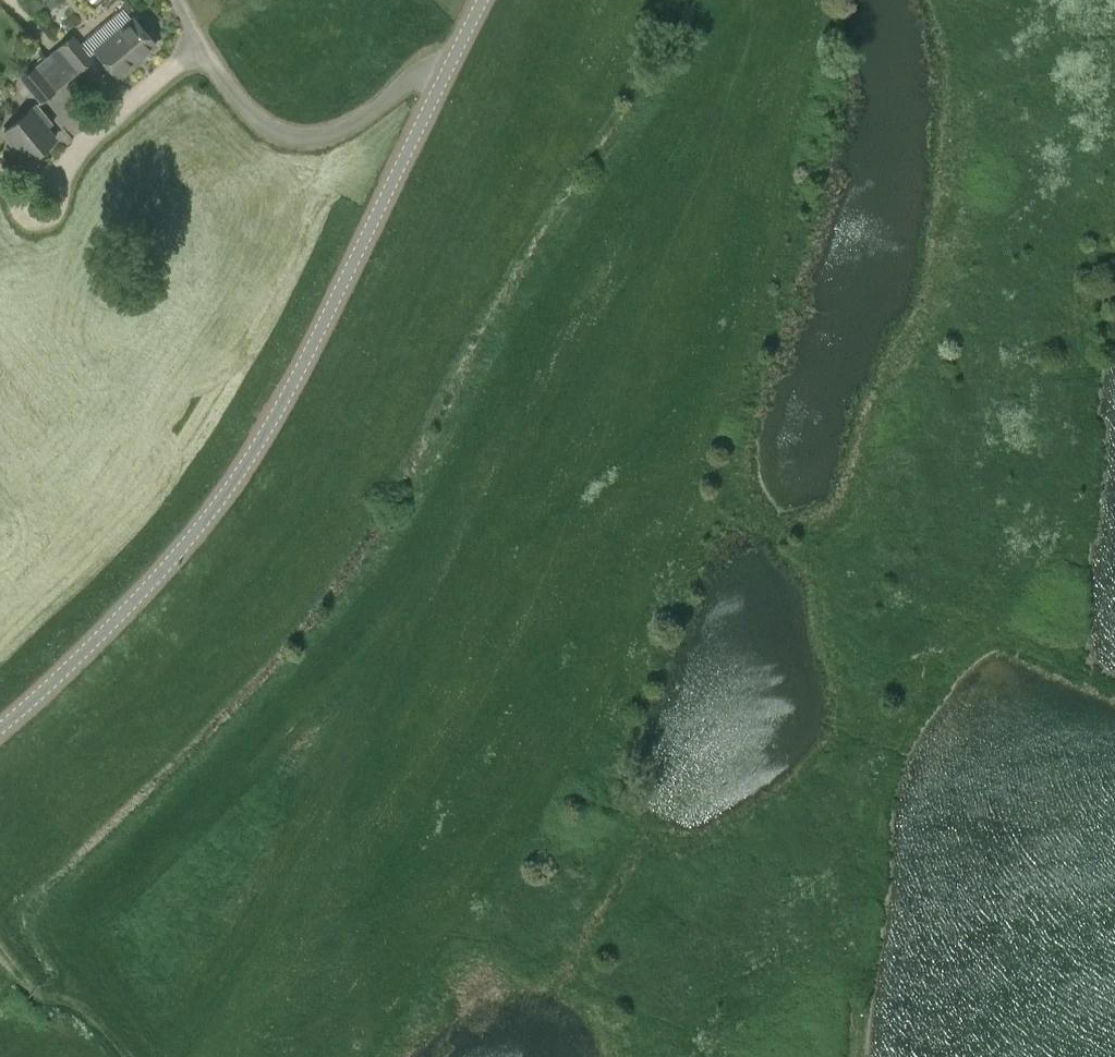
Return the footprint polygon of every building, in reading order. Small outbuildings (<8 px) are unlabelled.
[(119,76),(157,45),(134,17),(96,48),(119,76)] [(60,47),(79,70),(93,59),(73,35),(60,47)] [(55,90),(35,67),(22,78),(41,101),(55,90)] [(29,162),(57,139),(48,128),(54,123),(38,103),(32,108),(4,131),(29,162)]
